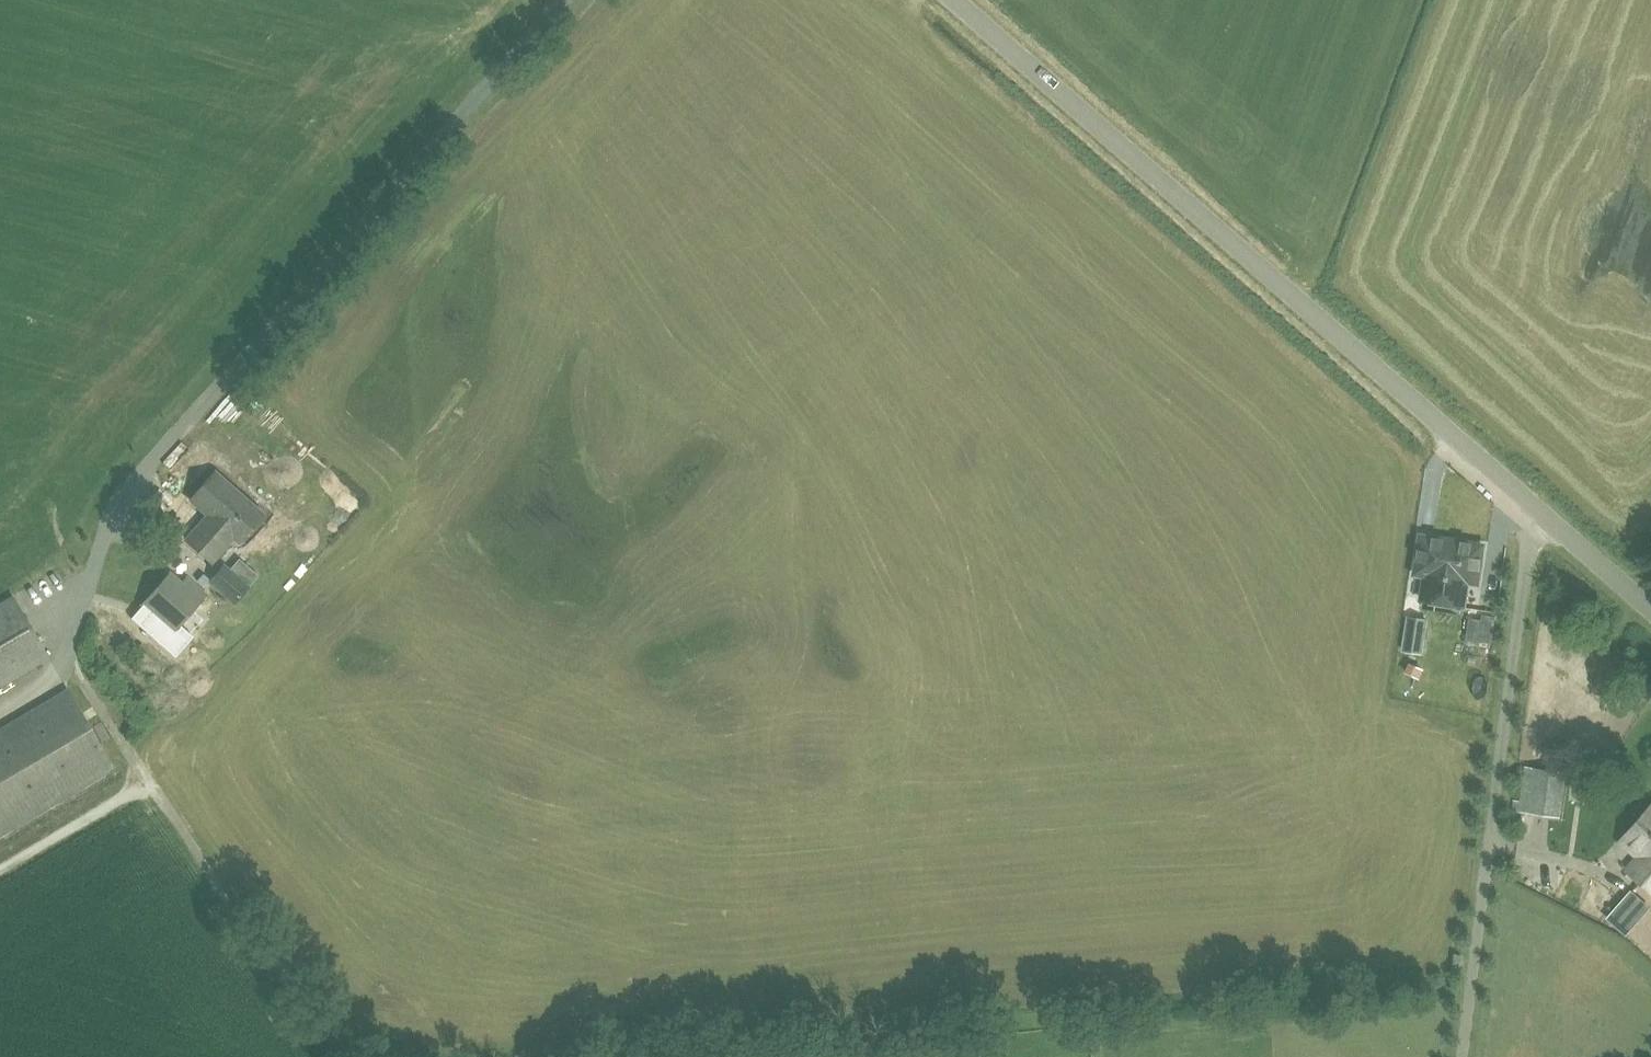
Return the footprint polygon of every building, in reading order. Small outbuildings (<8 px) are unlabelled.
[(262,513),(215,471),(192,498),(209,513),(186,538),(211,560),(234,535),(239,539),(262,513)] [(1486,544),(1419,534),(1412,578),(1423,579),(1419,603),(1465,609),(1468,586),(1479,587),(1486,544)] [(227,570),(222,566),(210,580),(236,601),(250,584),(229,568),(227,570)] [(144,602),(174,629),(205,593),(187,577),(181,584),(169,573),(144,602)] [(13,594),(0,602),(0,686),(49,657),(13,594)] [(1465,644),(1490,648),(1496,616),(1482,614),(1481,618),(1468,617),(1465,644)] [(1428,618),(1408,615),(1407,615),(1402,651),(1423,654),(1428,618)] [(69,689),(0,730),(0,832),(113,765),(69,689)] [(1559,816),(1565,772),(1526,767),(1520,810),(1559,816)] [(1623,841),(1641,857),(1629,870),(1645,884),(1650,877),(1650,809),(1623,841)] [(1461,954),(1454,953),(1453,965),(1460,966),(1461,954)]
